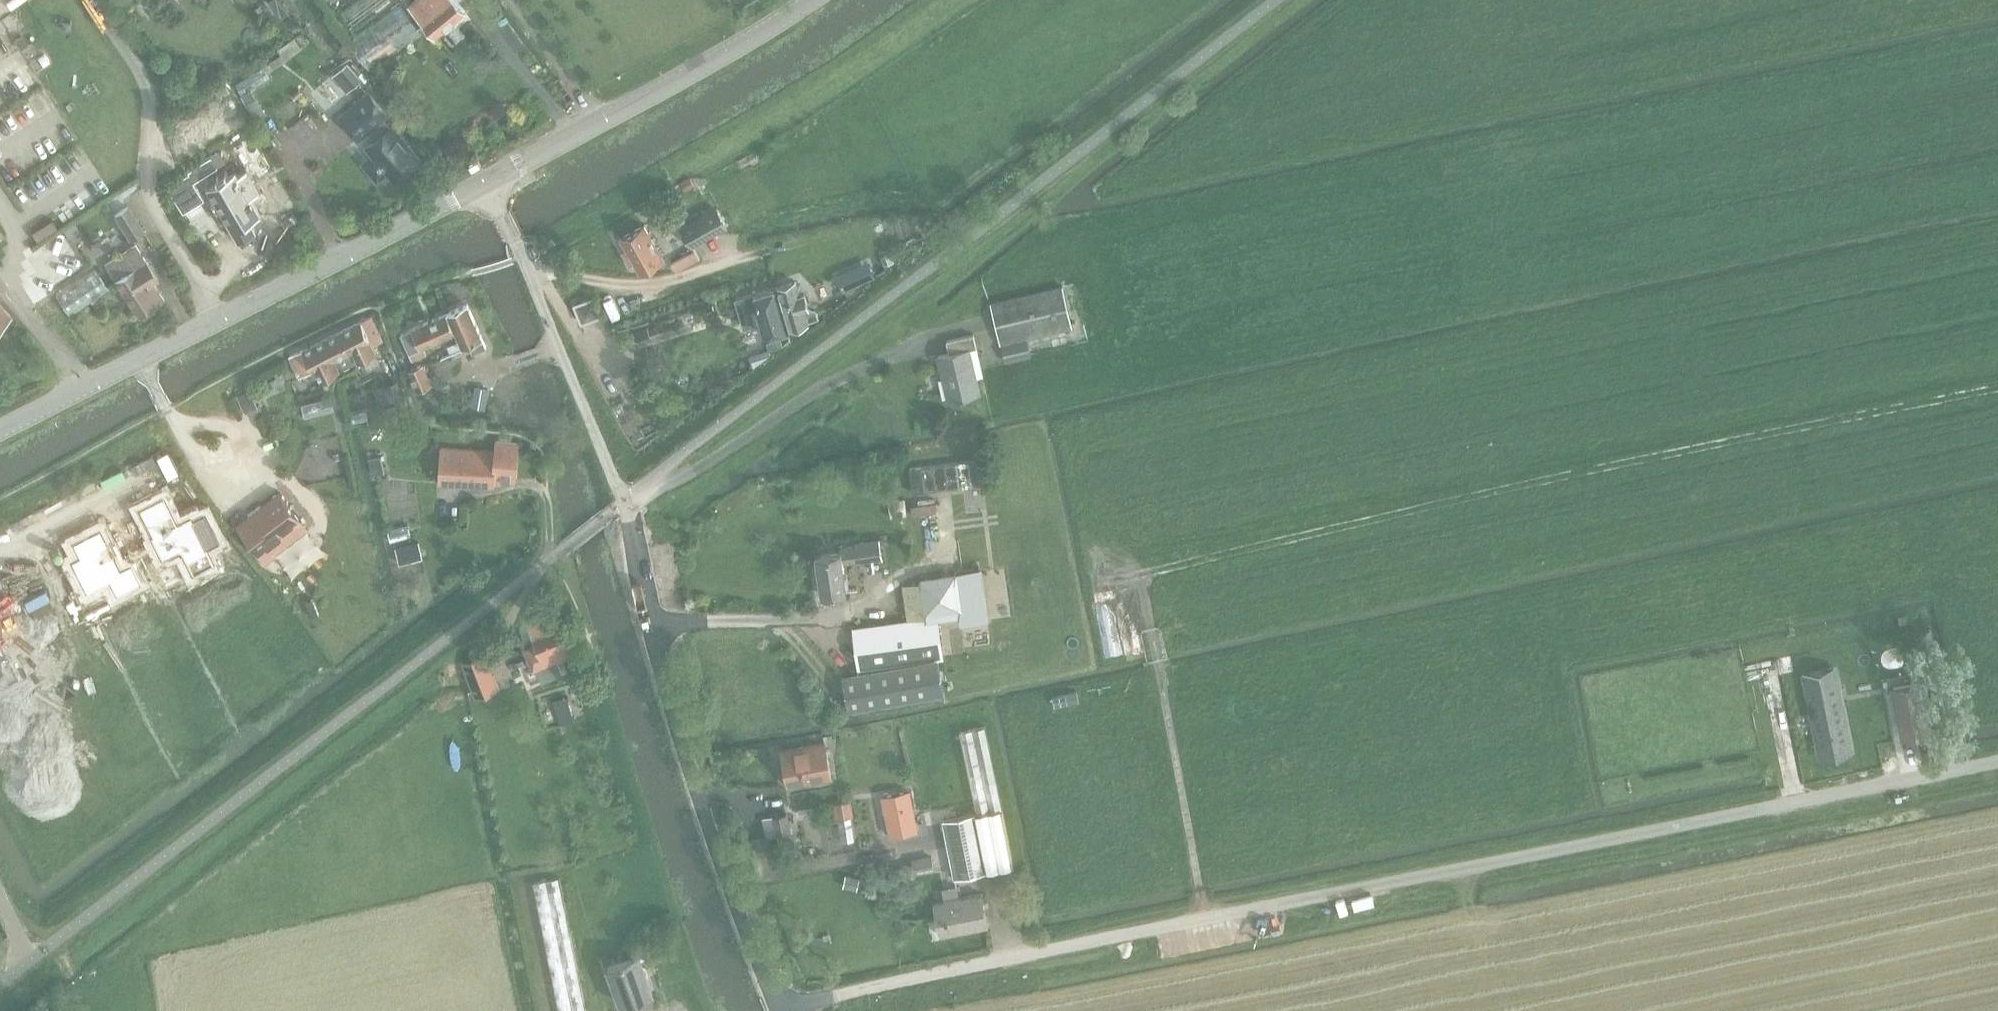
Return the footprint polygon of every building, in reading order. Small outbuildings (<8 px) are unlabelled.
[(263,3),(275,21),(289,12),(281,0),(269,0),(263,3)] [(498,10),(490,0),(416,0),(409,5),(436,37),(477,3),(489,17),(498,10)] [(423,33),(401,3),(351,39),(373,69),(423,33)] [(294,37),(283,45),(290,56),(302,47),(294,37)] [(333,75),(347,92),(362,78),(347,62),(333,75)] [(264,65),(235,83),(242,93),(270,76),(264,65)] [(395,180),(420,160),(393,127),(391,129),(383,119),(388,116),(370,94),(342,117),(360,139),(370,131),(378,140),(368,148),(375,156),(365,165),(378,181),(388,172),(395,180)] [(234,171),(207,189),(214,201),(210,205),(222,225),(227,222),(238,240),(256,229),(250,220),(260,213),(250,197),(258,192),(250,179),(267,168),(250,141),(233,152),(244,171),(237,176),(234,171)] [(168,150),(165,158),(176,162),(179,155),(168,150)] [(189,174),(168,186),(184,212),(204,199),(194,182),(218,167),(211,157),(187,171),(189,174)] [(682,183),(685,189),(693,184),(690,178),(690,177),(681,182),(682,183)] [(127,207),(114,216),(130,241),(143,233),(127,207)] [(717,209),(682,228),(692,246),(727,226),(717,209)] [(641,271),(663,259),(643,225),(622,237),(628,248),(623,251),(630,264),(635,261),(641,271)] [(137,317),(164,300),(151,281),(157,277),(135,245),(103,265),(137,317)] [(674,258),(677,267),(701,259),(698,249),(674,258)] [(881,258),(884,268),(894,265),(891,255),(881,258)] [(864,282),(857,266),(837,274),(844,291),(864,282)] [(95,267),(55,294),(69,315),(89,302),(94,309),(99,306),(94,298),(100,295),(109,288),(95,267)] [(789,328),(809,321),(819,319),(817,309),(810,307),(806,292),(800,294),(796,281),(777,287),(785,316),(784,316),(788,328),(789,328)] [(790,330),(789,328),(788,328),(784,316),(785,316),(777,287),(737,299),(746,328),(763,322),(767,337),(780,333),(790,330)] [(1001,344),(1072,327),(1062,287),(992,304),(1001,344)] [(581,324),(601,315),(594,297),(574,305),(581,324)] [(0,304),(0,327),(11,316),(0,304)] [(466,306),(446,315),(454,333),(456,337),(462,348),(469,345),(473,354),(486,349),(466,306)] [(423,348),(454,333),(446,315),(401,335),(412,359),(425,354),(423,348)] [(370,318),(339,333),(348,352),(348,353),(351,359),(354,364),(376,354),(373,347),(382,343),(370,318)] [(647,326),(632,331),(635,341),(650,336),(647,326)] [(321,380),(354,364),(351,359),(348,353),(348,352),(339,333),(289,357),(299,378),(316,369),(321,380)] [(771,355),(770,351),(783,347),(781,337),(767,341),(769,348),(750,353),(753,366),(771,355)] [(993,364),(987,339),(951,348),(954,359),(939,363),(946,394),(990,383),(986,365),(993,364)] [(446,345),(450,355),(459,350),(455,341),(446,345)] [(1008,362),(1031,356),(1028,341),(1004,346),(1008,362)] [(433,384),(424,363),(408,370),(417,391),(433,384)] [(398,379),(373,388),(379,404),(404,395),(398,379)] [(475,386),(472,406),(485,408),(488,388),(475,386)] [(250,389),(237,395),(244,411),(257,405),(250,389)] [(334,408),(331,396),(301,404),(304,416),(334,408)] [(517,478),(518,441),(495,440),(495,451),(442,449),(441,482),(494,485),(494,477),(517,478)] [(1014,462),(1004,463),(1006,475),(1015,474),(1014,462)] [(995,472),(927,481),(930,506),(998,496),(995,472)] [(279,492),(236,525),(265,563),(275,555),(268,545),(301,520),(279,492)] [(219,542),(205,513),(192,519),(190,516),(177,522),(163,496),(139,508),(152,535),(150,536),(161,559),(180,550),(192,575),(214,564),(207,548),(219,542)] [(906,499),(889,501),(890,517),(907,516),(906,499)] [(946,513),(922,516),(924,526),(948,523),(946,513)] [(98,528),(71,542),(77,556),(69,560),(85,592),(108,580),(115,594),(139,582),(130,563),(119,568),(113,556),(113,555),(106,542),(105,542),(98,528)] [(843,563),(858,561),(883,558),(880,537),(856,540),(856,546),(839,549),(840,555),(816,558),(822,597),(847,593),(843,563)] [(420,542),(396,548),(400,563),(423,557),(420,542)] [(28,564),(3,577),(23,616),(39,608),(50,629),(74,617),(46,564),(32,571),(28,564)] [(923,580),(901,584),(907,619),(972,610),(974,620),(987,619),(979,568),(922,576),(923,580)] [(555,608),(528,618),(537,643),(525,648),(533,669),(537,667),(541,680),(561,673),(557,660),(571,655),(555,608)] [(938,617),(852,629),(857,670),(939,659),(944,658),(938,617)] [(1911,648),(1871,656),(1876,681),(1916,674),(1911,648)] [(487,653),(466,661),(478,694),(499,686),(487,653)] [(1787,657),(1747,665),(1749,675),(1789,667),(1787,657)] [(944,692),(939,659),(857,670),(858,675),(845,677),(850,709),(944,692)] [(1835,678),(1808,684),(1821,749),(1848,744),(1835,678)] [(574,719),(567,693),(557,696),(558,698),(553,700),(560,723),(574,719)] [(1000,809),(983,728),(957,733),(975,815),(941,822),(954,880),(1013,867),(1000,809)] [(783,752),(789,785),(833,777),(826,744),(783,752)] [(909,791),(882,796),(890,835),(917,830),(909,791)] [(849,801),(842,802),(844,817),(851,816),(849,801)] [(776,835),(791,832),(787,812),(772,815),(761,817),(765,837),(776,835)] [(910,897),(910,895),(905,873),(894,875),(900,898),(900,900),(910,897)] [(846,875),(844,885),(857,888),(860,878),(846,875)] [(559,879),(534,884),(560,1010),(587,1010),(559,879)] [(940,937),(988,927),(980,893),(961,898),(958,885),(942,888),(945,901),(933,904),(940,937)] [(623,1005),(653,994),(639,956),(609,967),(623,1005)]
